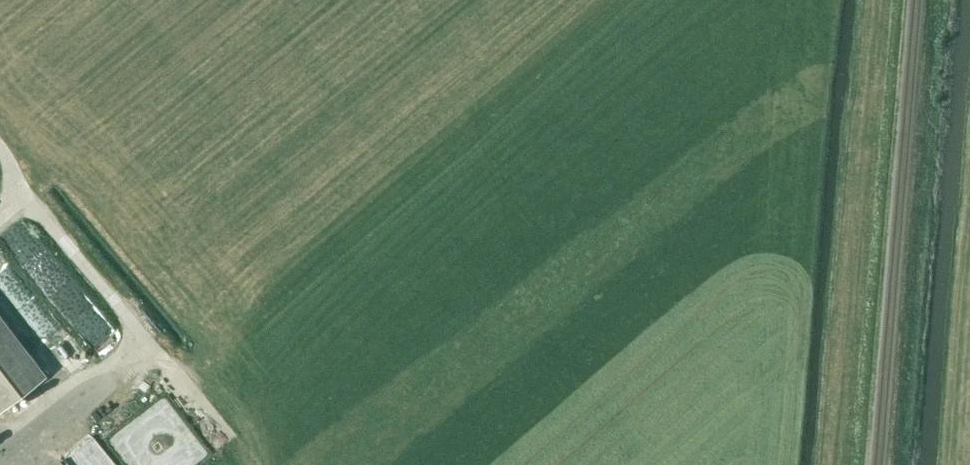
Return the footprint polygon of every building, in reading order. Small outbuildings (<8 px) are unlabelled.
[(45,376),(0,318),(0,410),(45,376)]
